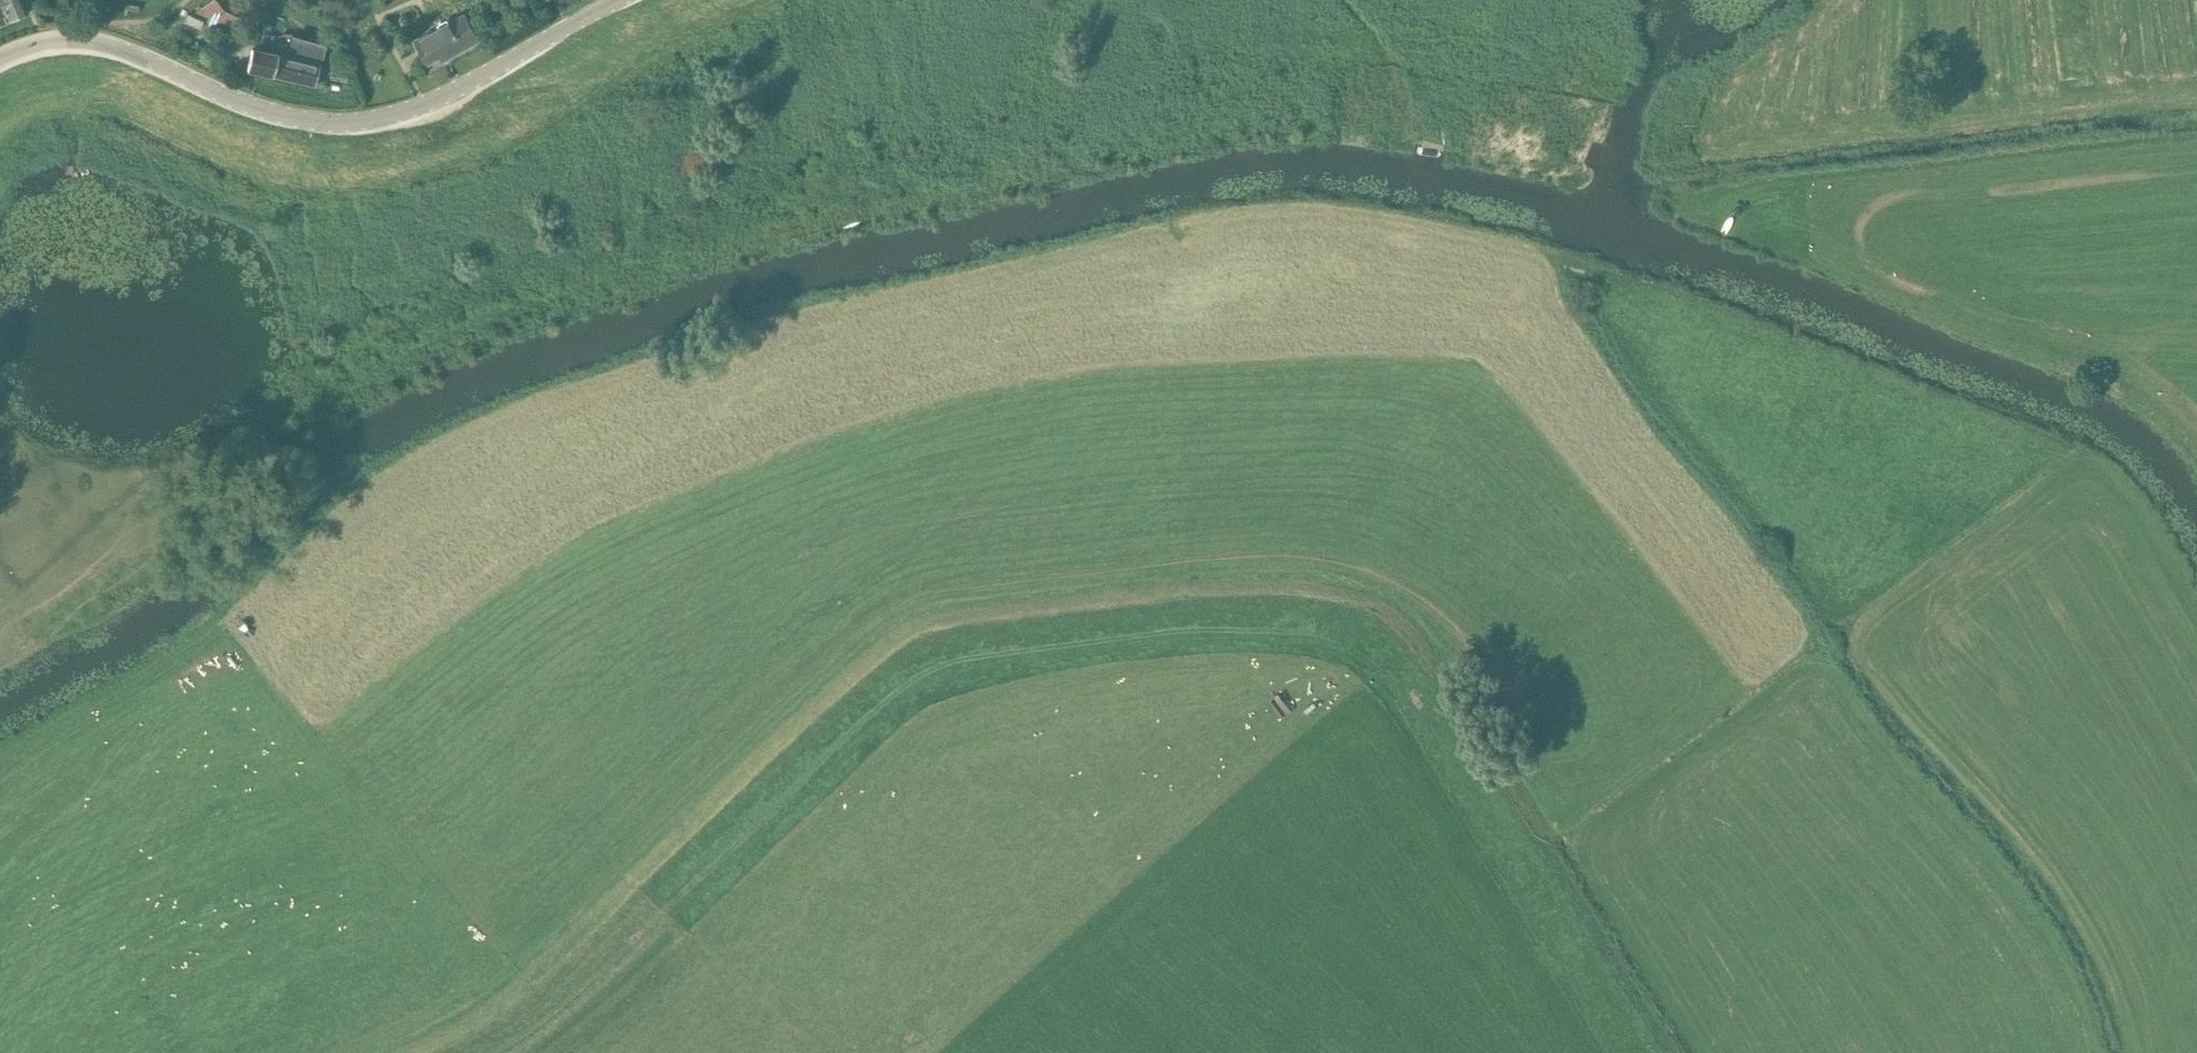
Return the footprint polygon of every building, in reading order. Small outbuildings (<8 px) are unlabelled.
[(22,0),(0,0),(0,24),(27,12),(22,0)] [(196,11),(213,32),(232,17),(218,0),(210,0),(196,11)] [(415,42),(428,63),(444,54),(447,60),(481,40),(465,13),(435,31),(435,30),(415,42)] [(202,21),(195,17),(187,14),(183,23),(199,29),(202,21)] [(253,48),(247,70),(273,76),(315,87),(321,65),(327,45),(311,41),(290,36),(286,56),(253,48)]
